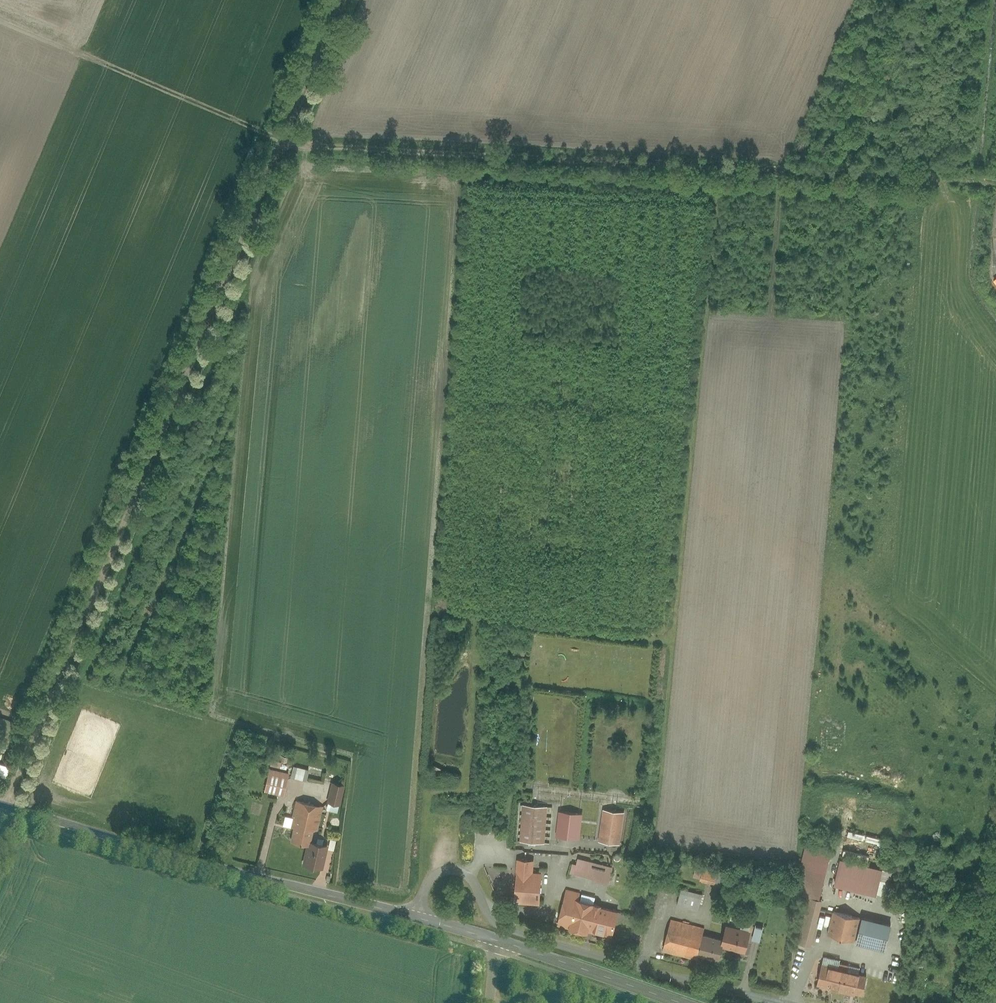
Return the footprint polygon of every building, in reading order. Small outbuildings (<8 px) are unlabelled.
[(267,765),(262,788),(282,792),(287,770),(267,765)] [(291,776),(307,779),(310,767),(293,765),(291,776)] [(340,811),(346,783),(338,781),(331,809),(340,811)] [(300,842),(295,861),(318,866),(324,842),(313,839),(321,805),(297,799),(287,839),(300,842)] [(547,806),(522,804),(519,842),(544,843),(547,806)] [(624,812),(602,809),(597,842),(620,845),(624,812)] [(579,840),(582,813),(557,810),(554,837),(579,840)] [(330,837),(328,847),(334,848),(336,838),(330,837)] [(819,900),(831,849),(805,843),(793,894),(806,897),(819,900)] [(613,867),(577,858),(576,864),(572,863),(569,873),(593,879),(593,881),(608,885),(613,867)] [(543,872),(534,872),(535,860),(519,859),(516,903),(541,904),(543,872)] [(894,872),(839,859),(832,885),(875,896),(875,895),(887,898),(894,872)] [(713,885),(718,867),(703,863),(699,881),(713,885)] [(702,894),(680,888),(676,905),(697,911),(702,894)] [(605,905),(580,899),(582,893),(566,889),(557,926),(589,934),(590,930),(613,936),(619,911),(604,907),(605,905)] [(858,917),(832,911),(827,935),(852,941),(858,917)] [(891,924),(861,917),(854,944),(884,951),(891,924)] [(704,928),(670,919),(662,952),(694,960),(696,955),(717,960),(720,947),(722,939),(702,934),(704,928)] [(726,925),(722,939),(720,947),(745,953),(751,931),(726,925)] [(872,972),(823,959),(819,977),(868,990),(872,972)]
